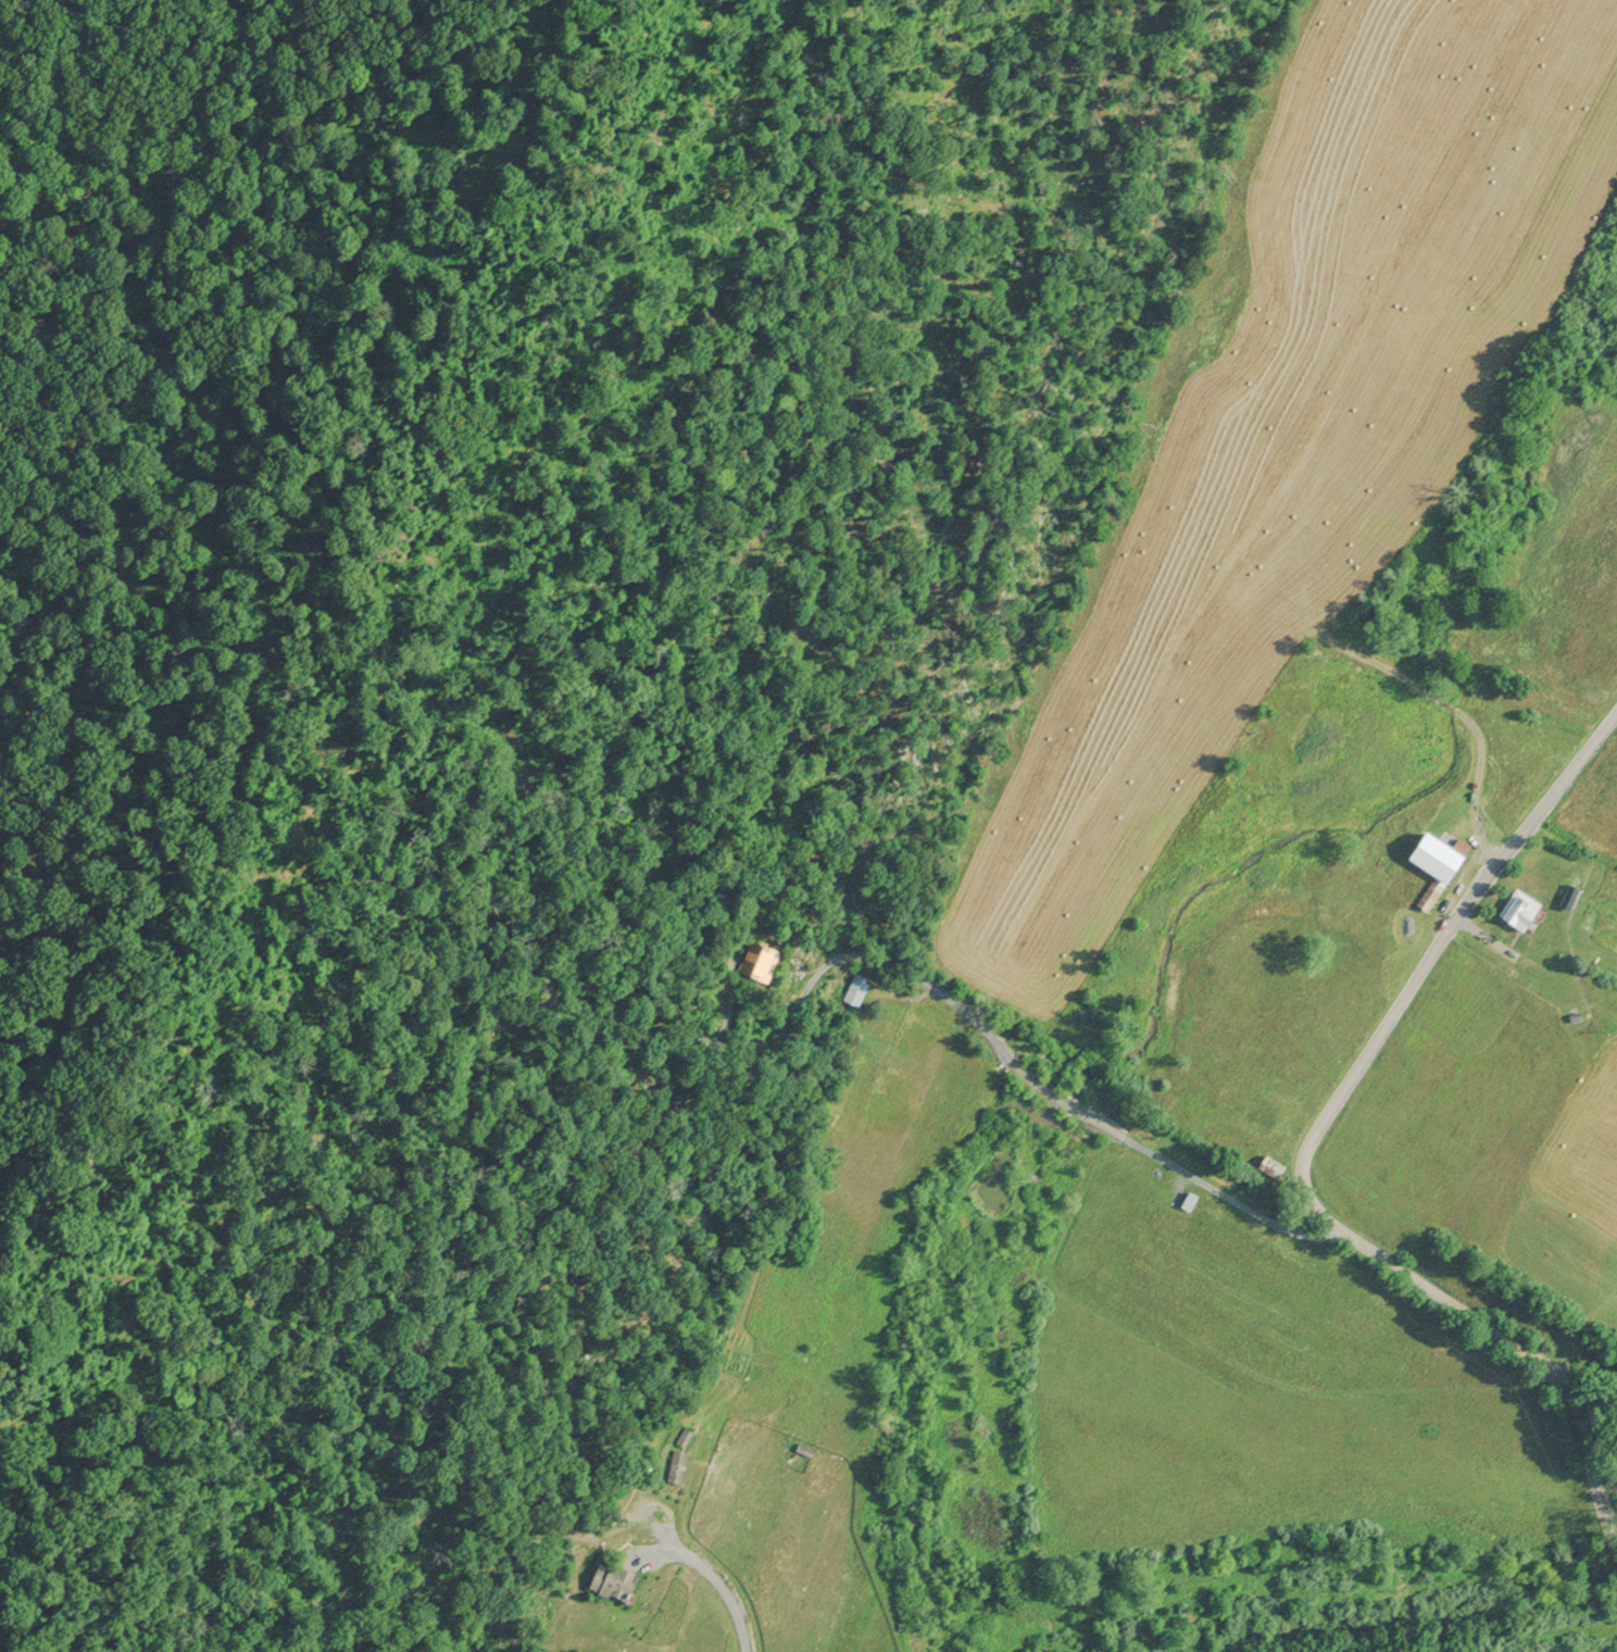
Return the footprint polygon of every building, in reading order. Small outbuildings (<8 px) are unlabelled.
[(1437,871),(1418,900),(1432,909),(1465,854),(1429,832),(1414,856),(1437,871)] [(1544,901),(1518,885),(1501,911),(1528,928),(1544,901)] [(769,981),(781,947),(751,936),(738,970),(769,981)] [(861,1004),(871,981),(854,974),(844,997),(861,1004)] [(1288,1164),(1269,1151),(1260,1164),(1279,1178),(1288,1164)] [(678,1439),(686,1443),(694,1430),(686,1426),(678,1439)] [(816,1446),(801,1439),(797,1447),(812,1454),(816,1446)] [(684,1482),(691,1450),(674,1446),(667,1478),(684,1482)] [(592,1587),(634,1600),(642,1570),(622,1564),(621,1567),(600,1560),(592,1587)]
